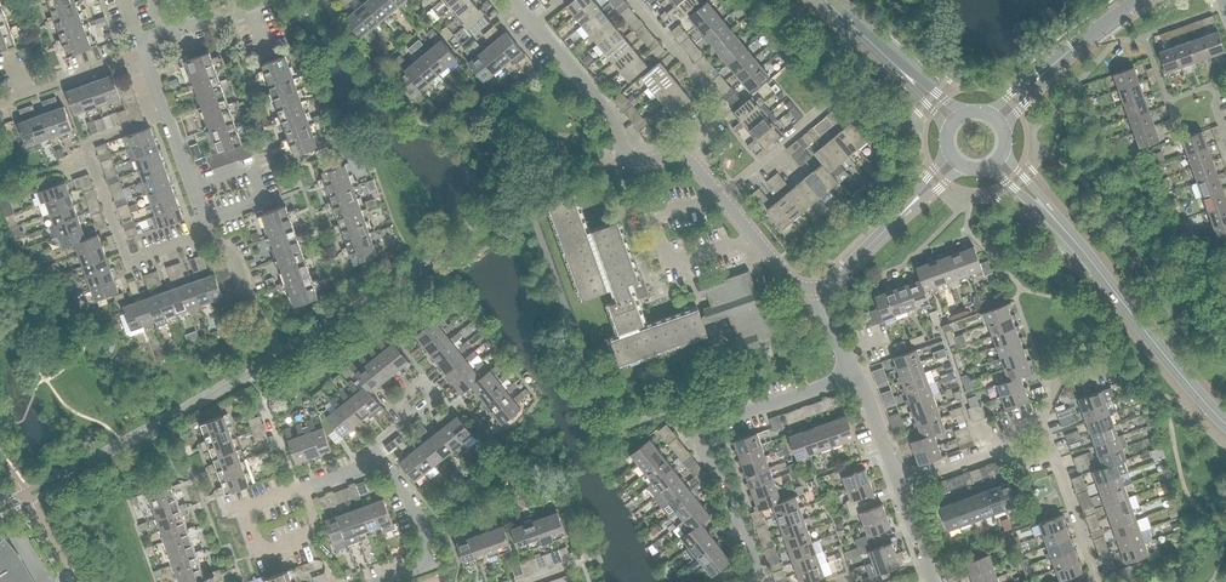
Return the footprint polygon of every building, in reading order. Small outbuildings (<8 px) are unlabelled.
[(60,51),(66,48),(68,55),(90,47),(92,50),(97,48),(94,40),(89,42),(84,27),(89,25),(86,17),(81,19),(76,4),(81,2),(80,0),(41,0),(43,5),(49,3),(54,15),(47,18),(51,28),(58,26),(62,38),(56,40),(59,51),(60,51)] [(345,0),(335,0),(342,8),(348,3),(345,0)] [(363,3),(379,22),(388,14),(376,0),(367,0),(363,3)] [(388,14),(397,6),(392,0),(376,0),(388,14)] [(449,9),(459,0),(442,0),(449,9)] [(449,9),(456,17),(475,2),(478,0),(459,0),(449,9)] [(456,17),(464,26),(482,10),(483,11),(490,4),(487,0),(482,4),(483,5),(480,8),(475,2),(456,17)] [(574,16),(593,0),(592,0),(573,0),(566,6),(574,16)] [(600,9),(593,0),(574,16),(581,25),(600,9)] [(624,10),(629,6),(624,0),(620,4),(624,10)] [(674,6),(666,12),(665,11),(660,16),(664,21),(674,13),(673,11),(676,9),(681,15),(700,0),(682,0),(674,6)] [(15,44),(13,38),(20,35),(16,25),(9,27),(5,15),(12,12),(8,2),(1,5),(0,1),(0,50),(15,44)] [(688,17),(696,26),(715,11),(707,1),(688,17)] [(363,3),(354,11),(369,30),(379,22),(363,3)] [(624,10),(620,4),(615,8),(620,14),(624,10)] [(498,14),(498,13),(494,9),(489,13),(491,14),(488,17),(483,11),(482,10),(464,26),(472,36),(498,14)] [(581,25),(589,34),(608,19),(600,9),(581,25)] [(360,37),(369,30),(354,11),(344,19),(360,37)] [(723,20),(715,11),(696,26),(704,35),(723,20)] [(1206,24),(1214,22),(1212,16),(1204,19),(1206,24)] [(616,28),(608,19),(589,34),(597,44),(616,28)] [(640,29),(645,25),(640,19),(635,23),(640,29)] [(704,35),(711,45),(730,29),(723,20),(704,35)] [(1197,21),(1188,24),(1190,30),(1199,27),(1197,21)] [(640,29),(635,23),(630,27),(635,33),(640,29)] [(492,35),(498,30),(494,26),(488,30),(492,35)] [(1182,26),(1174,29),(1176,35),(1185,32),(1182,26)] [(432,28),(426,33),(430,38),(436,33),(432,28)] [(597,44),(605,53),(623,37),(616,28),(597,44)] [(738,39),(730,29),(711,45),(719,54),(738,39)] [(492,35),(488,30),(483,35),(487,40),(492,35)] [(684,41),(689,37),(684,31),(680,35),(684,41)] [(1168,31),(1159,34),(1162,40),(1170,37),(1168,31)] [(1217,31),(1202,36),(1210,57),(1225,51),(1217,31)] [(505,32),(496,40),(512,58),(516,64),(526,56),(521,51),(505,32)] [(684,41),(680,35),(675,39),(680,45),(684,41)] [(1202,36),(1188,41),(1195,62),(1210,57),(1202,36)] [(631,47),(623,37),(605,53),(612,62),(631,47)] [(655,47),(660,43),(655,38),(650,42),(655,47)] [(423,44),(418,39),(413,44),(417,49),(423,44)] [(719,54),(727,63),(746,48),(738,39),(719,54)] [(447,66),(457,58),(441,40),(432,47),(447,66)] [(512,58),(496,40),(487,47),(502,66),(512,58)] [(474,51),(479,46),(475,41),(470,46),(474,51)] [(1188,41),(1174,46),(1181,67),(1195,62),(1188,41)] [(655,47),(650,42),(646,45),(650,51),(655,47)] [(417,49),(413,44),(407,49),(411,54),(417,49)] [(474,51),(470,46),(464,50),(468,55),(474,51)] [(1181,67),(1174,46),(1159,52),(1166,72),(1181,67)] [(438,74),(447,66),(432,47),(422,55),(438,74)] [(493,74),(502,66),(487,47),(477,55),(493,74)] [(612,62),(620,72),(639,56),(631,47),(612,62)] [(753,57),(746,48),(727,63),(735,73),(753,57)] [(24,61),(37,56),(35,49),(21,54),(24,61)] [(700,59),(705,55),(700,49),(695,53),(700,59)] [(386,50),(380,55),(384,60),(390,55),(386,50)] [(185,57),(180,59),(183,67),(188,65),(193,80),(188,81),(191,89),(196,87),(201,102),(196,104),(199,112),(204,110),(209,125),(204,127),(207,135),(212,133),(219,151),(221,151),(227,148),(234,146),(241,143),(239,137),(246,134),(242,124),(235,126),(231,114),(238,112),(234,101),(227,104),(223,91),(230,89),(226,79),(219,81),(215,68),(222,66),(218,56),(211,58),(209,52),(187,60),(185,57)] [(794,57),(789,52),(783,57),(788,62),(794,57)] [(700,59),(695,53),(690,57),(695,63),(700,59)] [(264,70),(257,72),(261,82),(268,80),(272,93),(265,95),(269,105),(276,103),(280,115),(274,118),(277,128),(284,126),(289,138),(282,141),(285,151),(286,150),(292,148),(294,155),(317,147),(318,150),(324,148),(328,146),(326,142),(322,143),(321,140),(316,142),(310,127),(316,125),(314,121),(322,119),(321,114),(313,117),(308,119),(302,104),(307,102),(305,94),(299,80),(297,72),(291,74),(285,55),(280,57),(262,63),(264,70)] [(404,60),(400,55),(394,59),(398,64),(404,60)] [(438,74),(422,55),(413,63),(428,81),(438,74)] [(481,78),(484,81),(493,74),(477,55),(468,63),(481,78)] [(592,62),(587,55),(581,60),(586,66),(592,62)] [(26,68),(40,63),(37,56),(24,61),(26,68)] [(647,65),(639,56),(620,72),(628,81),(647,65)] [(735,73),(742,82),(761,66),(753,57),(735,73)] [(398,64),(394,59),(389,64),(393,69),(398,64)] [(641,77),(649,87),(667,71),(659,62),(641,77)] [(29,75),(42,71),(42,70),(40,63),(26,68),(29,75)] [(419,89),(428,81),(413,63),(404,71),(419,89)] [(761,66),(742,82),(750,92),(769,76),(761,66)] [(1133,67),(1113,75),(1118,90),(1139,82),(1133,67)] [(715,78),(720,74),(715,68),(711,72),(715,78)] [(1151,87),(1157,85),(1151,68),(1145,70),(1151,87)] [(419,89),(404,71),(394,78),(410,97),(419,89)] [(651,100),(656,96),(675,81),(667,71),(649,87),(644,91),(651,100)] [(715,78),(711,72),(706,76),(711,82),(715,78)] [(100,79),(109,102),(120,97),(118,90),(115,83),(112,74),(100,79)] [(601,75),(597,78),(601,84),(605,81),(601,75)] [(132,85),(129,78),(115,83),(118,90),(132,85)] [(97,106),(109,102),(100,79),(89,83),(97,106)] [(169,81),(172,89),(179,87),(176,79),(169,81)] [(656,96),(664,105),(683,90),(675,81),(656,96)] [(1139,82),(1118,90),(1123,104),(1144,97),(1139,82)] [(86,110),(97,106),(89,83),(78,87),(86,110)] [(780,89),(775,83),(770,87),(775,93),(780,89)] [(120,97),(134,92),(132,85),(118,90),(120,97)] [(74,114),(86,110),(78,87),(66,91),(74,114)] [(731,96),(736,92),(731,87),(726,91),(731,96)] [(691,99),(683,90),(664,105),(672,115),(691,99)] [(785,96),(780,90),(776,94),(780,100),(785,96)] [(731,96),(726,91),(721,95),(726,100),(731,96)] [(1157,101),(1163,99),(1160,91),(1154,93),(1157,101)] [(123,104),(136,99),(134,92),(120,97),(123,104)] [(613,101),(618,107),(628,99),(623,93),(613,101)] [(57,102),(55,96),(48,99),(50,105),(57,102)] [(733,113),(740,122),(764,103),(765,101),(762,97),(756,102),(751,97),(733,113)] [(1144,97),(1123,104),(1128,118),(1149,111),(1144,97)] [(50,105),(48,99),(41,101),(43,107),(50,105)] [(125,111),(139,106),(136,99),(123,104),(125,111)] [(623,103),(628,109),(633,105),(628,99),(623,103)] [(794,106),(790,100),(785,104),(790,110),(794,106)] [(623,113),(623,112),(628,109),(623,103),(618,107),(623,113)] [(740,122),(732,128),(736,132),(740,128),(739,127),(742,124),(747,131),(770,111),(764,103),(740,122)] [(34,111),(32,105),(25,107),(27,113),(34,111)] [(1162,116),(1168,114),(1165,105),(1159,107),(1162,116)] [(64,106),(52,110),(60,133),(72,129),(64,106)] [(128,118),(141,113),(139,106),(125,111),(128,118)] [(27,113),(25,107),(18,110),(20,116),(27,113)] [(60,133),(52,110),(41,114),(49,137),(60,133)] [(747,131),(754,139),(755,139),(773,124),(778,120),(770,111),(747,131)] [(1149,111),(1128,118),(1134,133),(1154,126),(1149,111)] [(109,114),(111,120),(118,118),(116,112),(109,114)] [(835,116),(831,112),(825,116),(829,121),(835,116)] [(128,118),(129,123),(130,125),(144,120),(141,113),(128,118)] [(788,113),(784,116),(788,121),(792,118),(788,113)] [(49,137),(41,114),(29,119),(38,141),(49,137)] [(839,121),(835,116),(829,121),(833,126),(839,121)] [(118,118),(111,120),(113,126),(120,123),(118,118)] [(643,128),(648,124),(643,118),(639,122),(643,128)] [(40,149),(38,141),(29,119),(18,123),(25,142),(23,143),(21,146),(24,152),(27,154),(40,149)] [(1167,130),(1173,128),(1170,119),(1164,121),(1167,130)] [(89,128),(96,125),(94,120),(87,123),(89,128)] [(188,135),(194,133),(190,121),(184,123),(188,135)] [(643,128),(639,122),(634,126),(639,132),(643,128)] [(851,122),(842,130),(858,149),(867,141),(851,122)] [(781,133),(773,124),(755,139),(754,139),(747,145),(750,150),(755,146),(754,144),(757,142),(762,148),(781,133)] [(91,134),(98,132),(96,125),(89,128),(91,134)] [(1154,126),(1134,133),(1139,147),(1159,140),(1154,126)] [(1214,136),(1220,134),(1217,126),(1211,128),(1214,136)] [(123,137),(127,148),(154,139),(150,127),(123,137)] [(816,132),(812,127),(806,132),(810,137),(816,132)] [(660,132),(657,128),(646,137),(649,140),(660,132)] [(848,156),(858,149),(842,130),(833,138),(848,156)] [(1202,131),(1181,138),(1186,153),(1207,146),(1202,131)] [(820,137),(816,132),(810,137),(814,141),(820,137)] [(848,156),(833,138),(823,145),(839,164),(848,156)] [(135,158),(158,150),(154,139),(127,148),(131,160),(135,159),(135,158)] [(790,155),(801,146),(796,140),(785,149),(790,155)] [(1220,151),(1225,149),(1222,140),(1216,142),(1220,151)] [(246,157),(253,155),(248,141),(241,143),(246,157)] [(190,146),(195,160),(202,157),(197,143),(190,146)] [(241,143),(234,146),(239,160),(246,157),(241,143)] [(843,169),(839,164),(823,145),(814,153),(822,163),(834,177),(843,169)] [(234,146),(227,148),(232,162),(239,160),(234,146)] [(790,155),(795,161),(806,151),(801,146),(790,155)] [(1207,146),(1186,153),(1192,167),(1213,160),(1207,146)] [(57,159),(65,156),(61,148),(54,150),(57,159)] [(221,151),(225,164),(232,162),(227,148),(221,151)] [(354,148),(343,152),(345,159),(356,155),(354,148)] [(135,158),(135,159),(139,170),(162,162),(158,150),(135,158)] [(103,153),(105,160),(111,158),(109,151),(103,153)] [(221,151),(219,151),(214,153),(219,167),(225,164),(221,151)] [(810,157),(806,151),(795,161),(799,166),(810,157)] [(1152,154),(1155,163),(1164,160),(1161,151),(1152,154)] [(103,153),(97,155),(100,162),(105,160),(103,153)] [(219,167),(214,153),(207,156),(212,169),(219,167)] [(1192,167),(1197,182),(1218,174),(1213,160),(1192,167)] [(139,170),(143,181),(166,173),(162,162),(139,170)] [(325,203),(329,213),(336,211),(340,224),(334,226),(337,236),(344,234),(348,246),(342,249),(345,259),(352,257),(354,263),(377,255),(378,258),(384,256),(381,248),(376,250),(370,235),(375,233),(373,225),(367,227),(362,212),(367,211),(366,208),(376,204),(374,199),(359,204),(354,190),(359,188),(356,180),(351,182),(345,163),(322,172),(324,178),(317,180),(321,191),(328,188),(332,201),(325,203)] [(822,163),(813,171),(829,189),(838,181),(834,177),(822,163)] [(829,189),(813,171),(804,179),(819,197),(829,189)] [(786,184),(777,172),(771,177),(780,188),(786,184)] [(73,179),(76,187),(80,185),(86,183),(91,181),(89,173),(73,179)] [(166,173),(143,181),(139,182),(144,194),(148,193),(147,192),(170,184),(166,173)] [(111,176),(114,183),(119,181),(117,174),(111,176)] [(872,174),(867,178),(870,182),(875,178),(872,174)] [(1197,182),(1202,196),(1223,189),(1218,174),(1197,182)] [(111,176),(105,178),(108,185),(114,183),(111,176)] [(780,188),(771,177),(765,182),(775,193),(780,188)] [(804,179),(794,186),(810,205),(819,197),(804,179)] [(88,190),(94,188),(91,181),(86,183),(88,190)] [(41,203),(46,201),(69,193),(65,182),(42,190),(37,192),(41,203)] [(88,190),(86,183),(80,185),(82,193),(88,190)] [(147,192),(148,193),(152,204),(174,196),(170,184),(147,192)] [(794,186),(785,194),(801,213),(810,205),(794,186)] [(767,199),(758,188),(752,193),(762,204),(767,199)] [(1207,211),(1225,204),(1225,197),(1223,189),(1202,196),(1207,211)] [(708,336),(703,324),(727,316),(726,312),(714,316),(710,306),(703,308),(706,315),(701,316),(697,305),(647,323),(632,281),(641,278),(627,239),(620,219),(589,230),(575,192),(544,203),(579,300),(610,289),(614,301),(605,304),(616,334),(609,337),(620,368),(708,336)] [(69,193),(46,201),(50,213),(73,205),(69,193)] [(752,193),(747,197),(756,209),(762,204),(752,193)] [(785,194),(776,202),(792,220),(801,213),(785,194)] [(119,199),(122,206),(128,204),(125,196),(119,199)] [(179,207),(174,196),(152,204),(156,215),(179,207)] [(119,199),(113,201),(116,208),(122,206),(119,199)] [(9,206),(6,200),(0,202),(3,209),(9,206)] [(782,228),(792,220),(776,202),(766,210),(782,228)] [(96,214),(102,211),(100,204),(94,206),(96,214)] [(1213,225),(1225,220),(1225,204),(1207,211),(1213,225)] [(50,213),(54,224),(77,216),(73,205),(50,213)] [(263,213),(262,210),(256,212),(259,220),(264,218),(269,233),(264,235),(267,243),(272,241),(277,256),(272,258),(275,266),(280,264),(285,279),(280,280),(283,288),(288,287),(295,305),(318,297),(315,290),(322,288),(318,278),(312,280),(307,268),(314,265),(310,255),(304,257),(299,245),(306,242),(302,232),(295,235),(291,222),(298,220),(294,209),(287,212),(285,205),(263,213)] [(96,214),(94,206),(88,208),(91,216),(96,214)] [(183,218),(179,207),(156,215),(151,217),(155,228),(160,227),(183,218)] [(54,224),(58,236),(81,228),(77,216),(54,224)] [(127,221),(130,228),(136,226),(133,219),(127,221)] [(1181,233),(1185,232),(1188,231),(1184,220),(1182,220),(1177,222),(1181,233)] [(1213,225),(1218,240),(1225,237),(1225,220),(1213,225)] [(127,221),(122,223),(124,230),(130,228),(127,221)] [(13,239),(22,236),(18,226),(10,229),(13,239)] [(62,247),(75,243),(75,242),(85,239),(81,228),(58,236),(62,247)] [(257,232),(250,234),(252,241),(260,239),(257,232)] [(75,242),(75,243),(79,254),(102,246),(97,234),(85,239),(75,242)] [(105,237),(107,244),(113,242),(111,235),(105,237)] [(113,242),(107,244),(110,251),(116,249),(113,242)] [(961,250),(970,274),(981,269),(973,246),(965,249),(964,245),(960,247),(961,250)] [(79,254),(83,265),(106,257),(102,246),(79,254)] [(388,250),(391,259),(398,256),(395,248),(388,250)] [(949,251),(950,255),(950,254),(958,278),(970,274),(961,250),(954,253),(953,250),(949,251)] [(207,267),(202,253),(195,256),(200,269),(207,267)] [(937,255),(938,259),(939,259),(947,282),(958,278),(950,254),(950,255),(943,257),(941,254),(937,255)] [(200,269),(195,256),(188,258),(193,272),(200,269)] [(106,257),(83,265),(87,277),(110,269),(106,257)] [(121,265),(119,258),(113,260),(115,267),(121,265)] [(947,282),(939,259),(938,259),(931,261),(930,258),(926,259),(927,263),(936,286),(938,291),(949,287),(947,282)] [(227,267),(225,260),(211,265),(214,272),(227,267)] [(988,260),(980,263),(984,276),(992,273),(988,260)] [(184,275),(179,261),(172,264),(177,278),(184,275)] [(915,263),(920,279),(924,290),(936,286),(927,263),(920,265),(919,262),(915,263)] [(177,278),(172,264),(165,266),(170,280),(177,278)] [(124,272),(121,265),(115,267),(118,274),(124,272)] [(216,279),(230,274),(227,267),(214,272),(216,279)] [(87,277),(91,288),(114,280),(110,269),(87,277)] [(726,312),(727,316),(739,349),(781,334),(780,331),(783,330),(769,290),(757,294),(748,269),(701,286),(699,291),(700,296),(706,294),(710,306),(714,316),(726,312)] [(161,283),(156,270),(149,272),(154,286),(161,283)] [(154,286),(149,272),(142,275),(147,288),(154,286)] [(202,277),(211,300),(222,296),(221,293),(219,286),(216,279),(214,272),(202,277)] [(219,286),(232,281),(230,274),(216,279),(219,286)] [(202,277),(191,281),(199,304),(211,300),(202,277)] [(127,282),(129,288),(136,285),(134,279),(127,282)] [(908,280),(909,284),(909,283),(917,307),(929,302),(924,290),(920,279),(913,282),(912,279),(908,280)] [(114,280),(91,288),(95,300),(118,292),(114,280)] [(191,281),(180,285),(188,308),(199,304),(191,281)] [(221,293),(235,288),(232,281),(219,286),(221,293)] [(896,284),(897,288),(898,288),(906,311),(917,307),(909,283),(909,284),(902,286),(900,283),(896,284)] [(129,288),(131,294),(139,292),(136,285),(129,288)] [(180,285),(168,289),(176,312),(188,308),(180,285)] [(885,288),(886,292),(895,315),(896,319),(907,315),(906,311),(898,288),(897,288),(890,290),(889,287),(885,288)] [(224,300),(237,295),(235,288),(221,293),(222,296),(224,300)] [(168,289),(157,293),(165,316),(176,312),(168,289)] [(874,296),(879,308),(883,319),(895,315),(886,292),(879,294),(878,291),(873,292),(875,296),(874,296)] [(122,292),(119,293),(113,295),(115,300),(124,297),(122,292)] [(167,323),(165,316),(157,293),(145,297),(154,321),(156,327),(167,323)] [(226,307),(240,302),(237,295),(224,300),(226,307)] [(145,297),(134,302),(142,325),(154,321),(145,297)] [(989,305),(989,304),(987,299),(980,301),(982,307),(989,305)] [(982,307),(980,301),(973,304),(975,310),(982,307)] [(142,325),(134,302),(122,306),(125,313),(120,315),(126,334),(130,336),(144,331),(142,325)] [(229,314),(229,313),(242,309),(240,302),(226,307),(229,314)] [(983,312),(987,324),(1011,315),(1008,308),(1011,307),(1010,303),(1007,304),(1006,304),(983,312)] [(959,315),(966,313),(964,307),(957,309),(959,315)] [(879,308),(872,310),(877,324),(884,321),(883,319),(879,308)] [(959,315),(957,309),(950,312),(952,318),(959,315)] [(877,324),(872,310),(865,313),(870,326),(877,324)] [(929,313),(931,319),(938,316),(936,310),(929,313)] [(420,347),(423,345),(442,329),(437,324),(446,317),(443,313),(415,335),(420,341),(417,344),(420,347)] [(987,324),(992,335),(1015,327),(1012,319),(1016,318),(1014,314),(1011,315),(987,324)] [(933,325),(937,323),(940,322),(938,316),(931,319),(933,325)] [(427,357),(430,354),(449,339),(445,333),(453,327),(450,322),(442,329),(423,345),(427,351),(425,353),(427,357)] [(943,332),(944,332),(950,329),(952,329),(949,323),(941,326),(943,332)] [(992,335),(996,346),(1019,338),(1016,331),(1020,330),(1018,325),(1015,327),(992,335)] [(950,329),(944,332),(945,334),(947,338),(953,336),(950,329)] [(446,358),(457,349),(453,343),(461,336),(458,332),(449,339),(430,354),(435,360),(432,363),(435,366),(438,364),(446,358)] [(918,343),(925,341),(923,335),(916,337),(918,343)] [(949,345),(950,345),(955,343),(953,336),(947,338),(949,345)] [(918,343),(916,337),(909,339),(911,346),(918,343)] [(996,346),(1000,358),(1023,350),(1023,349),(1020,342),(1024,341),(1022,337),(1019,338),(996,346)] [(376,342),(383,350),(399,369),(405,364),(407,367),(411,364),(393,342),(387,347),(380,338),(376,342)] [(907,348),(904,341),(894,344),(896,351),(907,348)] [(457,349),(446,358),(438,364),(443,370),(440,372),(443,376),(445,374),(465,358),(464,358),(460,353),(469,346),(465,342),(457,349)] [(401,372),(399,369),(383,350),(377,354),(371,346),(366,349),(373,358),(373,357),(389,377),(395,372),(397,375),(401,372)] [(940,358),(946,355),(944,348),(938,350),(940,358)] [(1002,365),(1004,369),(1027,361),(1024,354),(1028,352),(1026,348),(1023,349),(1023,350),(1000,358),(994,360),(996,367),(1002,365)] [(897,356),(893,357),(896,365),(892,366),(894,371),(897,369),(920,361),(916,349),(897,356)] [(940,358),(938,350),(932,353),(935,360),(940,358)] [(450,385),(453,383),(472,368),(468,362),(476,355),(473,351),(464,358),(465,358),(445,374),(450,380),(447,382),(450,385)] [(955,361),(961,359),(958,352),(952,354),(955,361)] [(391,380),(389,377),(373,357),(373,358),(368,362),(361,353),(357,357),(364,365),(379,384),(385,379),(388,382),(391,380)] [(957,368),(958,368),(963,366),(961,359),(955,361),(957,368)] [(1030,359),(1027,361),(1004,369),(1008,380),(1008,381),(1023,375),(1031,373),(1028,365),(1032,364),(1030,359)] [(347,364),(364,386),(370,392),(376,387),(378,390),(382,387),(379,384),(364,365),(358,370),(351,361),(347,364)] [(480,377),(475,372),(484,365),(481,361),(472,368),(453,383),(458,389),(455,392),(458,395),(461,393),(470,385),(480,377)] [(898,382),(901,381),(901,380),(924,372),(920,361),(897,369),(900,376),(896,378),(898,382)] [(475,397),(478,395),(497,379),(493,374),(501,367),(498,363),(480,377),(470,385),(475,391),(472,393),(475,397)] [(877,385),(888,381),(884,367),(872,371),(877,385)] [(949,380),(954,378),(952,371),(946,373),(949,380)] [(478,395),(483,401),(480,403),(483,407),(486,404),(485,404),(505,389),(500,383),(509,376),(506,372),(497,379),(478,395)] [(928,384),(924,372),(901,380),(901,381),(904,388),(900,389),(902,393),(905,392),(928,384)] [(949,380),(946,373),(940,375),(943,382),(949,380)] [(961,377),(963,383),(969,381),(966,374),(961,377)] [(1025,379),(1023,375),(1008,381),(1008,380),(996,384),(1001,396),(1024,388),(1021,381),(1025,379)] [(966,390),(972,388),(969,381),(963,383),(966,390)] [(348,385),(355,393),(370,412),(373,415),(382,408),(380,405),(370,392),(364,386),(359,390),(352,382),(348,385)] [(490,416),(493,414),(512,398),(508,393),(516,386),(513,382),(505,389),(485,404),(486,404),(490,410),(487,413),(490,416)] [(906,405),(909,403),(932,395),(928,384),(905,392),(908,399),(904,400),(906,405)] [(1027,386),(1024,388),(1001,396),(1005,408),(1028,400),(1025,392),(1029,391),(1027,386)] [(1078,399),(1082,411),(1105,402),(1116,399),(1111,387),(1101,391),(1078,399)] [(369,418),(373,415),(370,412),(355,393),(349,398),(342,389),(338,393),(345,401),(361,420),(367,415),(369,418)] [(885,407),(896,403),(891,389),(880,393),(885,407)] [(961,398),(959,390),(953,393),(955,400),(961,398)] [(512,398),(493,414),(498,420),(495,422),(498,426),(501,424),(520,408),(516,402),(524,396),(521,391),(512,398)] [(936,406),(932,395),(909,403),(912,410),(908,412),(910,416),(913,415),(936,406)] [(834,408),(830,397),(830,396),(823,399),(827,410),(834,408)] [(329,400),(336,409),(336,408),(351,428),(357,423),(360,426),(363,423),(361,420),(345,401),(340,405),(333,397),(329,400)] [(1109,414),(1105,402),(1082,411),(1086,422),(1109,414)] [(320,421),(322,427),(326,437),(336,429),(341,436),(348,430),(350,433),(354,430),(351,428),(336,408),(336,409),(330,413),(323,404),(319,408),(322,411),(320,412),(321,413),(319,415),(320,421)] [(811,416),(807,405),(807,404),(800,407),(804,419),(811,416)] [(985,417),(985,415),(981,404),(974,406),(978,420),(985,417)] [(914,427),(918,426),(917,426),(940,418),(936,406),(913,415),(916,422),(913,423),(914,427)] [(974,406),(970,407),(967,409),(971,422),(978,420),(974,406)] [(957,416),(963,414),(960,407),(954,409),(957,416)] [(1056,412),(1058,419),(1072,414),(1069,407),(1056,412)] [(443,417),(448,413),(444,408),(438,412),(443,417)] [(957,416),(954,409),(949,411),(951,418),(957,416)] [(443,417),(438,412),(433,416),(437,422),(443,417)] [(888,416),(893,430),(905,426),(900,412),(888,416)] [(788,424),(785,413),(784,413),(777,415),(781,427),(788,424)] [(195,429),(202,427),(206,440),(200,442),(203,452),(210,450),(215,463),(208,465),(212,475),(219,473),(223,486),(216,488),(219,495),(252,483),(249,484),(241,464),(245,463),(243,459),(240,461),(233,441),(236,440),(235,436),(232,437),(225,418),(228,417),(227,414),(201,423),(200,420),(192,422),(195,429)] [(1074,421),(1072,414),(1058,419),(1061,426),(1074,421)] [(1113,425),(1109,414),(1086,422),(1090,433),(1113,425)] [(457,415),(447,423),(463,442),(472,434),(457,415)] [(772,430),(781,427),(777,415),(768,418),(772,430)] [(846,415),(834,419),(842,442),(854,438),(846,415)] [(250,427),(262,423),(259,416),(247,420),(250,427)] [(945,429),(940,418),(917,426),(918,426),(920,433),(917,435),(918,438),(918,439),(933,433),(945,429)] [(326,437),(322,427),(315,429),(312,419),(307,421),(310,431),(311,431),(319,454),(326,452),(327,455),(332,453),(331,450),(326,437)] [(842,442),(834,419),(823,423),(831,446),(842,442)] [(412,424),(416,429),(422,425),(418,420),(412,424)] [(263,422),(262,423),(250,427),(255,441),(267,437),(264,430),(265,429),(263,422)] [(295,425),(299,435),(307,458),(315,456),(316,459),(320,458),(319,454),(311,431),(310,431),(304,434),(300,423),(295,425)] [(437,431),(453,450),(463,442),(447,423),(437,431)] [(823,423),(811,427),(820,451),(831,446),(823,423)] [(421,435),(426,430),(422,425),(416,429),(421,435)] [(1090,433),(1094,445),(1117,436),(1113,425),(1090,433)] [(956,438),(969,433),(967,426),(953,431),(956,438)] [(309,462),(307,458),(299,435),(292,438),(289,427),(284,429),(295,462),(303,460),(304,463),(309,462)] [(800,431),(808,455),(820,451),(811,427),(800,431)] [(1064,435),(1066,442),(1080,437),(1077,430),(1064,435)] [(437,431),(428,438),(443,457),(453,450),(437,431)] [(672,441),(677,437),(672,431),(667,435),(672,441)] [(808,455),(800,431),(789,436),(797,459),(808,455)] [(734,454),(737,452),(760,444),(756,432),(733,441),(736,448),(732,450),(734,454)] [(910,442),(914,453),(937,445),(933,433),(918,439),(918,438),(910,442)] [(958,445),(972,440),(969,433),(956,438),(958,445)] [(899,446),(910,442),(907,434),(896,438),(899,446)] [(1117,436),(1094,445),(1098,456),(1122,448),(1128,446),(1123,434),(1117,436)] [(393,439),(397,445),(402,440),(398,435),(393,439)] [(672,441),(667,435),(663,439),(667,445),(672,441)] [(1069,449),(1082,444),(1080,437),(1066,442),(1069,449)] [(418,446),(434,465),(443,457),(428,438),(418,446)] [(630,454),(638,464),(657,449),(649,439),(630,454)] [(407,446),(402,440),(397,445),(401,450),(407,446)] [(784,457),(789,455),(785,441),(779,443),(781,450),(783,456),(784,457)] [(738,465),(741,464),(764,456),(760,444),(737,452),(740,460),(736,461),(738,465)] [(941,456),(937,445),(914,453),(918,465),(941,456)] [(418,446),(409,453),(424,473),(434,465),(418,446)] [(1126,460),(1122,448),(1098,456),(1102,468),(1115,463),(1116,463),(1123,461),(1126,460)] [(638,464),(645,473),(664,458),(657,449),(638,464)] [(687,460),(692,456),(687,450),(683,454),(687,460)] [(424,473),(409,453),(399,461),(414,480),(424,473)] [(1072,458),(1074,465),(1088,460),(1086,453),(1072,458)] [(687,460),(683,454),(678,458),(683,464),(687,460)] [(768,467),(764,456),(741,464),(744,471),(740,472),(742,477),(745,475),(768,467)] [(645,473),(653,483),(672,467),(664,458),(645,473)] [(278,466),(276,459),(264,463),(267,473),(274,471),(275,475),(282,472),(280,466),(278,466)] [(1091,467),(1088,460),(1074,465),(1077,472),(1091,467)] [(1115,463),(1102,468),(1092,471),(1096,483),(1120,474),(1127,472),(1123,461),(1116,463),(1115,463)] [(993,468),(991,462),(984,465),(986,471),(993,468)] [(792,479),(798,477),(793,463),(787,465),(792,479)] [(841,477),(846,488),(869,480),(865,468),(853,472),(851,466),(835,471),(837,478),(841,477)] [(653,483),(660,492),(679,477),(672,467),(653,483)] [(746,488),(749,487),(773,478),(768,467),(745,475),(748,483),(745,484),(746,488)] [(996,474),(993,468),(986,471),(988,477),(996,474)] [(703,479),(707,475),(703,469),(698,473),(703,479)] [(971,476),(969,470),(962,473),(964,479),(971,476)] [(703,479),(698,473),(693,477),(698,483),(703,479)] [(1124,486),(1120,474),(1096,483),(1100,494),(1124,486)] [(973,482),(971,476),(964,479),(966,485),(973,482)] [(654,497),(662,506),(687,486),(679,477),(654,497)] [(777,490),(773,478),(749,487),(752,494),(749,495),(750,499),(754,498),(753,498),(777,490)] [(948,485),(946,479),(939,481),(941,487),(948,485)] [(873,492),(869,480),(846,488),(850,500),(845,502),(847,509),(863,503),(861,496),(873,492)] [(376,490),(379,488),(383,487),(380,481),(374,483),(376,490)] [(1008,482),(996,486),(1004,510),(1016,505),(1008,482)] [(205,557),(202,549),(195,551),(190,538),(197,536),(194,528),(194,526),(187,528),(182,515),(189,513),(185,503),(178,505),(174,492),(181,490),(179,483),(146,495),(148,494),(155,514),(152,515),(153,519),(157,517),(164,537),(160,538),(162,542),(165,540),(172,560),(169,561),(170,565),(173,564),(180,581),(217,581),(216,581),(223,579),(220,568),(212,571),(214,574),(205,578),(199,562),(206,559),(205,557)] [(348,485),(350,492),(357,489),(355,483),(348,485)] [(1081,492),(1087,490),(1085,483),(1079,485),(1081,492)] [(797,495),(803,493),(801,485),(795,487),(797,495)] [(950,490),(948,485),(941,487),(943,493),(950,490)] [(1081,492),(1079,485),(1073,487),(1076,494),(1081,492)] [(1168,493),(1165,485),(1157,488),(1159,496),(1168,493)] [(694,496),(687,486),(662,506),(670,517),(676,512),(675,511),(694,496)] [(1004,510),(996,486),(985,490),(993,514),(1004,510)] [(1124,486),(1100,494),(1104,505),(1128,497),(1124,486)] [(359,496),(357,489),(350,492),(353,498),(359,496)] [(758,510),(772,505),(772,504),(781,501),(777,490),(753,498),(754,498),(756,505),(753,506),(754,511),(758,510)] [(985,490),(973,495),(982,518),(993,514),(985,490)] [(325,494),(327,500),(334,498),(332,491),(325,494)] [(707,501),(712,497),(707,491),(702,495),(707,501)] [(534,505),(530,494),(525,496),(530,507),(534,505)] [(982,518),(973,495),(962,499),(970,522),(982,518)] [(129,498),(132,505),(139,502),(136,496),(129,498)] [(675,511),(676,512),(683,520),(702,505),(694,496),(675,511)] [(795,496),(781,501),(772,504),(772,505),(776,516),(799,507),(795,496)] [(716,503),(712,497),(707,501),(711,507),(716,503)] [(1128,497),(1104,505),(1109,517),(1132,509),(1128,497)] [(336,504),(334,498),(327,500),(330,506),(336,504)] [(383,498),(371,503),(380,526),(383,532),(394,528),(399,527),(397,522),(392,524),(391,522),(383,498)] [(962,499),(951,503),(959,526),(970,522),(962,499)] [(371,503),(360,507),(368,530),(380,526),(371,503)] [(859,512),(863,524),(886,516),(882,504),(866,509),(863,503),(847,509),(850,515),(859,512)] [(959,526),(951,503),(939,507),(947,530),(959,526)] [(710,515),(702,505),(683,520),(677,525),(685,534),(700,522),(700,523),(710,515)] [(1090,515),(1095,513),(1093,506),(1087,508),(1090,515)] [(360,507),(348,511),(357,534),(368,530),(360,507)] [(776,516),(780,527),(803,519),(799,507),(776,516)] [(1090,515),(1087,508),(1081,510),(1084,517),(1090,515)] [(1176,508),(1168,511),(1171,518),(1178,516),(1176,508)] [(1109,517),(1113,528),(1136,520),(1132,509),(1109,517)] [(357,534),(348,511),(337,515),(345,539),(347,545),(359,540),(357,534)] [(557,512),(545,516),(554,539),(565,535),(557,512)] [(1038,523),(1042,534),(1065,526),(1061,514),(1038,523)] [(325,519),(325,520),(325,521),(333,543),(335,549),(347,545),(345,539),(337,515),(325,519)] [(523,524),(522,524),(530,547),(542,543),(534,520),(532,515),(521,519),(523,524)] [(717,524),(722,520),(717,515),(712,519),(717,524)] [(534,520),(542,543),(554,539),(545,516),(534,520)] [(890,527),(886,516),(863,524),(867,535),(854,540),(856,547),(873,541),(870,534),(890,527)] [(758,518),(756,519),(752,520),(754,528),(761,525),(758,518)] [(807,530),(803,519),(780,527),(784,539),(807,530)] [(726,526),(722,520),(717,524),(722,530),(726,526)] [(1113,528),(1117,540),(1140,531),(1136,520),(1113,528)] [(145,522),(139,524),(141,531),(148,529),(145,522)] [(681,537),(688,547),(708,532),(700,523),(700,522),(685,534),(681,537)] [(1182,528),(1180,522),(1171,525),(1174,531),(1182,528)] [(530,547),(522,524),(510,528),(519,551),(530,547)] [(503,525),(491,529),(499,553),(511,548),(503,525)] [(1070,537),(1065,526),(1042,534),(1046,546),(1070,537)] [(1098,538),(1104,536),(1101,528),(1095,531),(1098,538)] [(499,553),(491,529),(479,534),(488,557),(490,562),(498,559),(496,554),(499,553)] [(784,539),(788,550),(811,541),(807,530),(784,539)] [(476,561),(468,538),(465,531),(454,535),(464,565),(476,561)] [(1098,538),(1095,531),(1089,533),(1092,540),(1098,538)] [(1144,543),(1140,531),(1117,540),(1121,551),(1144,543)] [(715,541),(708,532),(688,547),(696,557),(715,541)] [(476,561),(488,557),(479,534),(468,538),(476,561)] [(1012,538),(1014,545),(1020,543),(1017,536),(1012,538)] [(727,547),(732,543),(728,537),(723,541),(727,547)] [(1046,559),(1051,557),(1074,549),(1070,537),(1046,546),(1049,553),(1045,554),(1046,559)] [(28,577),(22,561),(17,552),(6,538),(0,541),(0,581),(30,581),(28,577)] [(658,540),(652,544),(655,548),(661,544),(658,540)] [(696,557),(703,566),(723,551),(715,541),(696,557)] [(766,541),(761,543),(760,543),(762,550),(769,548),(766,541)] [(815,553),(811,541),(788,550),(792,561),(815,553)] [(868,551),(872,562),(895,554),(891,542),(875,548),(873,541),(856,547),(859,554),(868,551)] [(737,549),(732,543),(727,547),(732,553),(737,549)] [(1014,545),(1017,552),(1023,549),(1020,543),(1014,545)] [(1148,554),(1144,543),(1121,551),(1125,563),(1148,554)] [(147,555),(154,552),(152,545),(145,548),(147,555)] [(1078,560),(1074,549),(1051,557),(1055,568),(1078,560)] [(570,559),(576,557),(574,551),(567,553),(570,559)] [(730,560),(723,551),(703,566),(711,576),(730,560)] [(1109,551),(1103,553),(1106,561),(1112,558),(1109,551)] [(545,561),(551,559),(549,552),(543,555),(545,561)] [(792,561),(796,573),(819,564),(815,553),(792,561)] [(1100,563),(1106,561),(1103,553),(1098,556),(1100,563)] [(895,554),(872,562),(876,574),(863,578),(865,581),(875,581),(882,580),(879,573),(899,566),(895,554)] [(969,574),(993,565),(988,554),(965,562),(969,574)] [(1026,558),(1020,560),(1022,567),(1028,565),(1026,558)] [(545,561),(547,567),(554,565),(551,559),(545,561)] [(1078,560),(1055,568),(1059,580),(1061,579),(1062,581),(1075,581),(1077,581),(1074,575),(1082,572),(1078,560)] [(305,571),(311,569),(309,562),(302,565),(305,571)] [(775,564),(769,565),(768,566),(771,573),(777,571),(775,564)] [(819,564),(796,573),(800,581),(807,581),(824,576),(819,564)] [(972,581),(982,581),(997,577),(993,565),(969,574),(972,581)] [(1028,565),(1022,567),(1025,574),(1031,572),(1028,565)] [(522,569),(525,576),(531,573),(529,567),(522,569)] [(160,569),(153,571),(156,578),(162,576),(160,569)] [(261,576),(256,578),(258,581),(292,581),(289,573),(292,572),(291,569),(265,578),(264,575),(261,576)] [(314,581),(324,581),(327,581),(325,573),(313,577),(314,581)] [(955,581),(958,581),(961,581),(958,574),(953,576),(955,581)]
